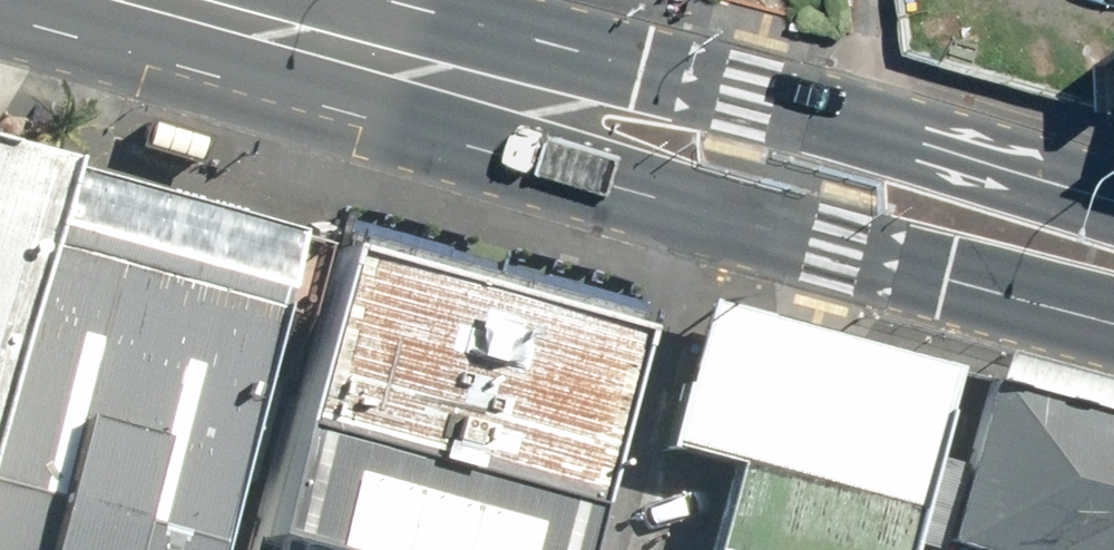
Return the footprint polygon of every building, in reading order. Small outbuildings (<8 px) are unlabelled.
[(150,125),(144,148),(195,163),(202,140),(150,125)] [(7,219),(0,247),(0,549),(203,549),(275,293),(7,219)] [(343,256),(264,537),(308,549),(571,549),(632,337),(343,256)] [(946,371),(695,304),(655,446),(719,464),(695,549),(894,549),(946,371)] [(986,382),(939,549),(942,549),(1113,549),(1113,415),(986,382)]
